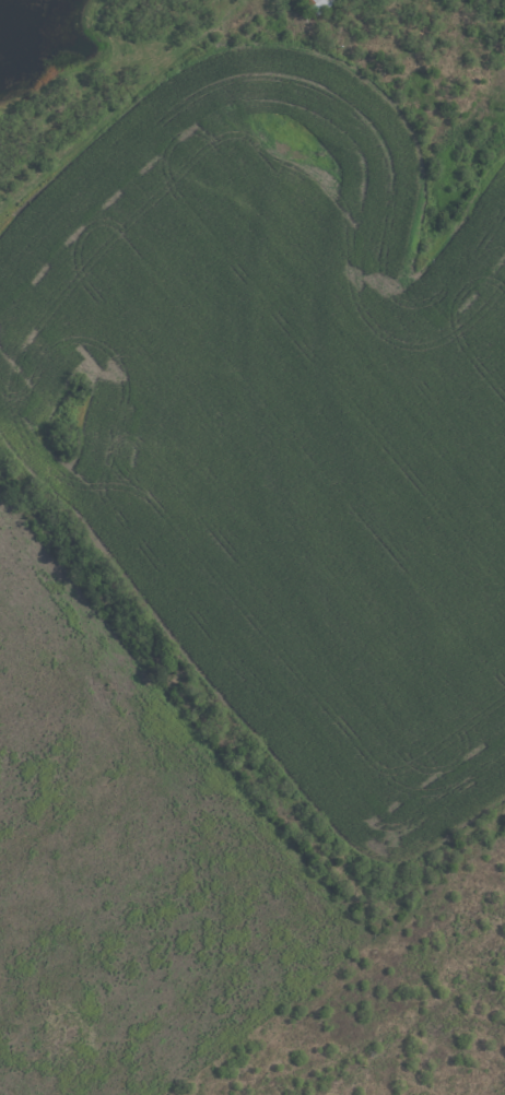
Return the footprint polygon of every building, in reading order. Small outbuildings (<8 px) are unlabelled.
[(333,0),(303,0),(316,17),(335,2),(333,0)]
